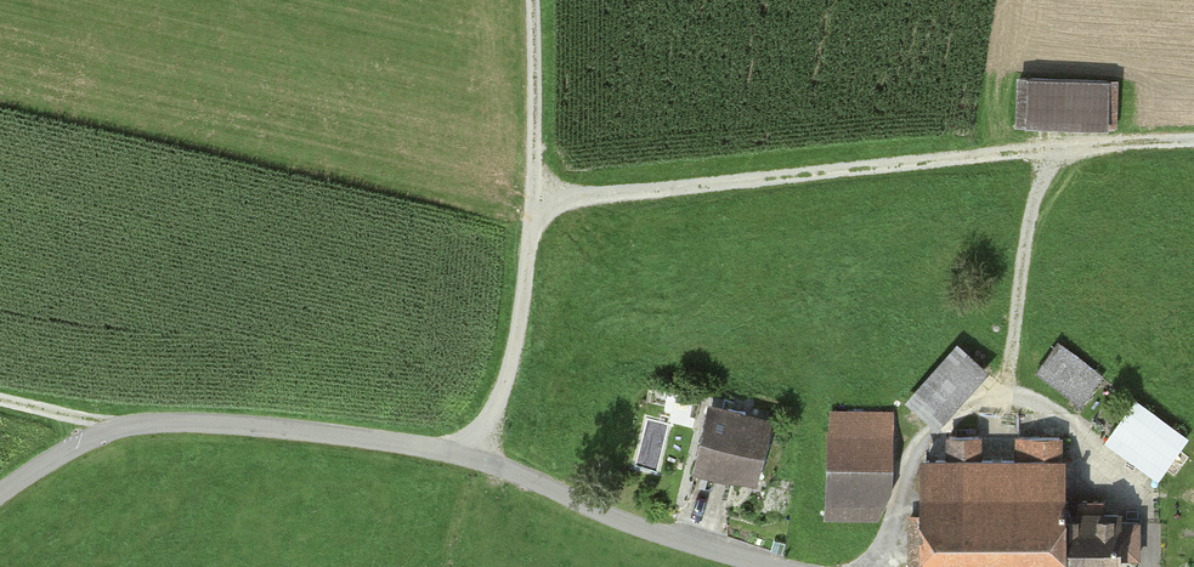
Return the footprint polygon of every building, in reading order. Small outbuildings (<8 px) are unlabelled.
[(1018,80),(1017,128),(1114,130),(1115,82),(1018,80)] [(985,368),(960,346),(911,402),(930,418),(959,399),(985,368)] [(1096,382),(1053,349),(1038,368),(1082,401),(1096,382)] [(1181,444),(1131,407),(1108,437),(1158,474),(1181,444)] [(697,460),(758,476),(770,428),(744,421),(746,412),(729,408),(726,418),(709,414),(697,460)] [(826,521),(878,523),(887,499),(889,418),(830,416),(826,521)] [(1118,557),(1130,557),(1130,532),(1116,532),(1116,517),(1100,517),(1100,509),(1079,509),(1079,516),(1058,516),(1058,437),(1017,437),(1017,460),(979,460),(979,436),(949,436),(949,460),(925,460),(925,514),(910,514),(909,566),(1118,566),(1118,557)]
